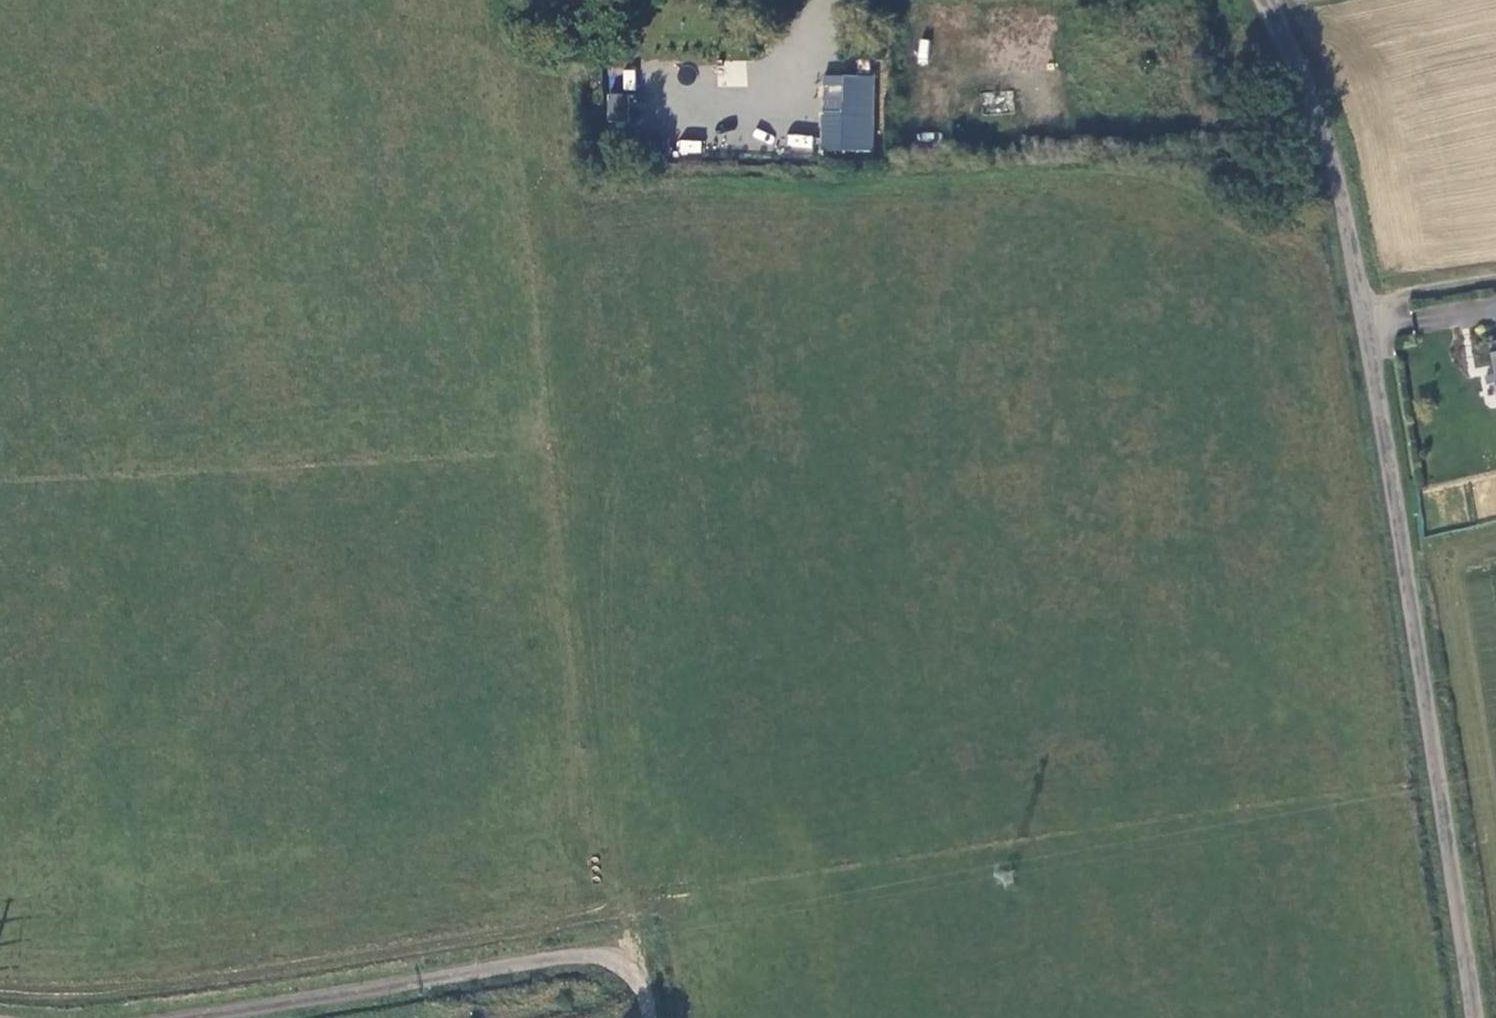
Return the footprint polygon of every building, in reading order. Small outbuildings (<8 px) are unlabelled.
[(745,61),(729,61),(727,85),(744,86),(745,61)] [(819,151),(873,152),(875,75),(821,74),(819,151)] [(625,122),(628,94),(608,92),(605,119),(625,122)] [(811,151),(812,136),(787,134),(785,149),(811,151)]
